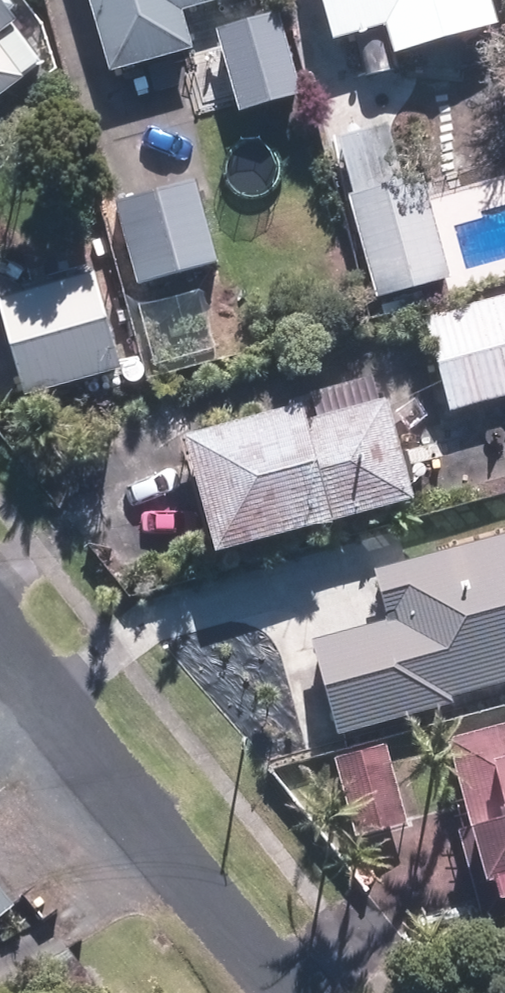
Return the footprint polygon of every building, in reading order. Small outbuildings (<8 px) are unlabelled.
[(124,69),(208,45),(199,10),(234,0),(104,0),(124,69)] [(412,47),(446,37),(438,12),(480,0),(337,0),(348,39),(406,22),(412,47)] [(0,9),(0,101),(44,68),(0,9)] [(214,28),(239,113),(303,94),(278,9),(214,28)] [(118,149),(146,254),(244,229),(216,124),(118,149)] [(361,193),(390,297),(464,277),(435,172),(361,193)] [(39,288),(24,249),(0,258),(0,336),(9,361),(60,343),(73,379),(136,356),(122,317),(93,327),(74,275),(39,288)] [(461,409),(504,397),(504,298),(436,317),(461,409)] [(210,435),(242,551),(432,498),(404,397),(398,399),(391,375),(330,392),(333,401),(210,435)] [(339,734),(504,689),(504,535),(375,570),(389,619),(313,640),(339,734)] [(501,919),(504,918),(504,728),(466,738),(488,825),(477,828),(501,919)] [(349,756),(370,837),(418,823),(397,744),(349,756)] [(26,905),(0,871),(0,924),(26,905)] [(64,992),(97,992),(99,991),(69,948),(44,965),(64,992)]
